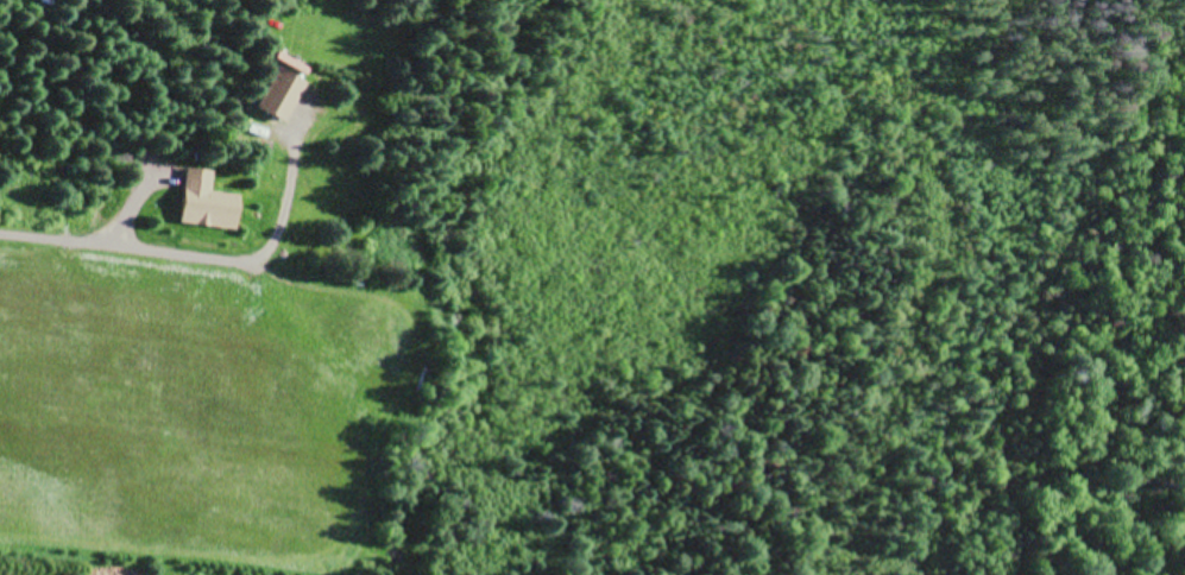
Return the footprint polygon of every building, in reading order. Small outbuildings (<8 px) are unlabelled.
[(278,67),(305,82),(283,120),(257,103),(278,67)]
